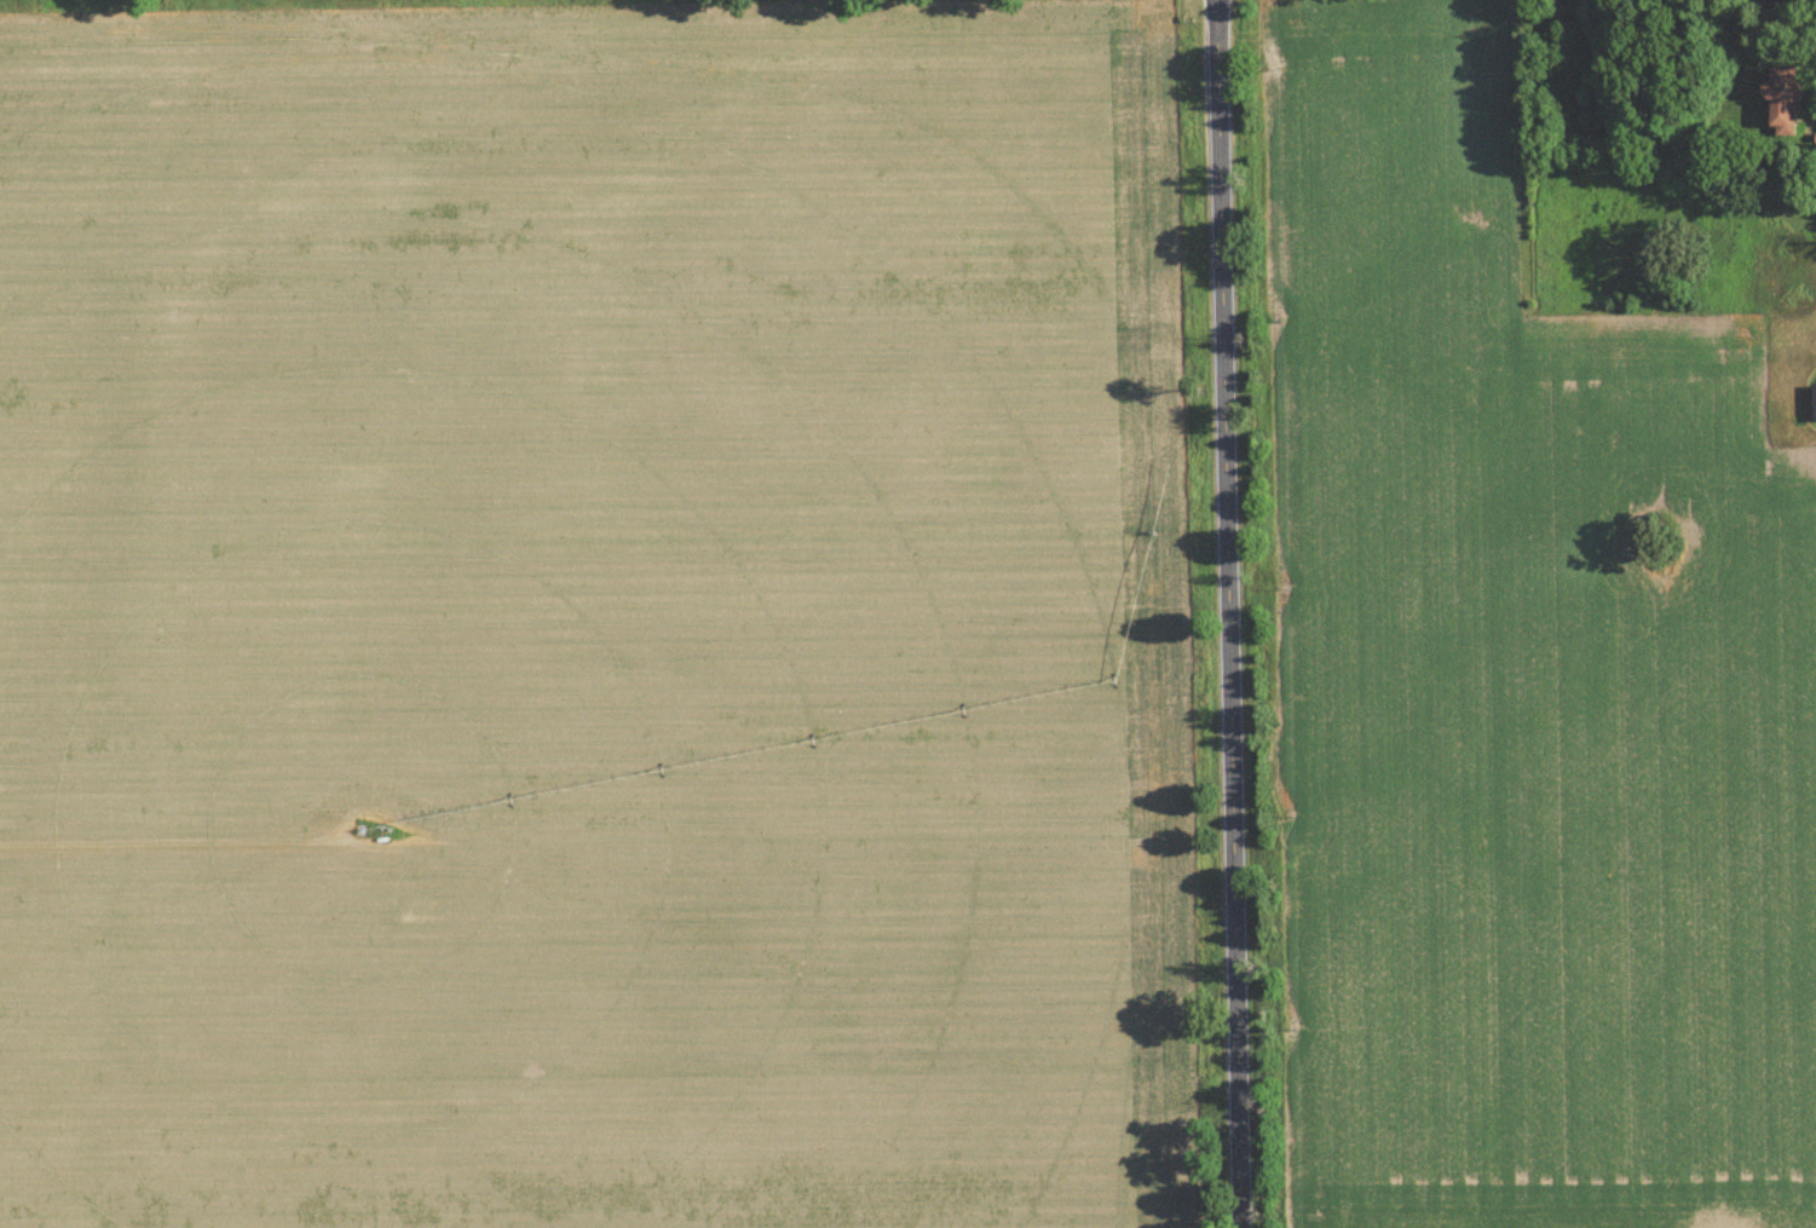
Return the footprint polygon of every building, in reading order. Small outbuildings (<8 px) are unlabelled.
[(1766,105),(1764,131),(1773,131),(1773,140),(1794,141),(1796,93),(1756,91),(1755,104),(1766,105)]
